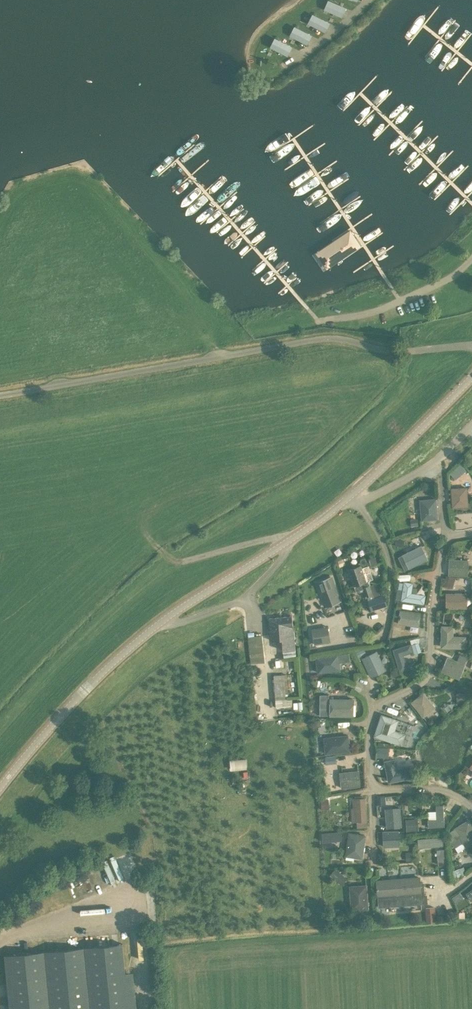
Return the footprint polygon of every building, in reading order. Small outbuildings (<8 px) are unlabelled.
[(326,9),(346,17),(350,6),(333,0),(330,0),(326,9)] [(313,13),(310,24),(329,31),(333,20),(313,13)] [(292,34),(310,44),(315,35),(298,25),(292,34)] [(277,37),(272,47),(291,56),(296,45),(277,37)] [(349,229),(314,252),(326,269),(361,246),(349,229)] [(456,479),(460,475),(455,469),(451,473),(456,479)] [(452,507),(468,506),(467,486),(451,487),(452,507)] [(439,519),(437,498),(419,499),(421,521),(439,519)] [(428,558),(421,544),(402,554),(398,557),(404,570),(408,567),(409,568),(428,558)] [(371,565),(378,563),(376,556),(369,558),(371,565)] [(467,576),(468,560),(449,558),(448,574),(467,576)] [(368,600),(371,610),(374,610),(375,612),(386,610),(386,606),(388,605),(384,595),(380,596),(376,583),(371,585),(369,580),(367,581),(361,565),(349,569),(354,585),(358,584),(360,589),(362,588),(365,597),(367,597),(368,600)] [(445,585),(455,586),(456,576),(447,574),(445,585)] [(325,607),(341,601),(332,577),(316,583),(325,607)] [(424,603),(425,594),(411,592),(413,582),(403,580),(400,600),(424,603)] [(446,608),(467,608),(467,592),(445,592),(446,608)] [(421,612),(400,609),(398,623),(418,627),(421,612)] [(284,651),(296,650),(293,616),(292,616),(270,618),(272,641),(283,639),(284,651)] [(400,638),(401,626),(395,625),(393,637),(400,638)] [(440,647),(465,648),(466,636),(453,635),(454,625),(441,625),(440,647)] [(265,663),(263,635),(248,637),(251,664),(265,663)] [(399,671),(408,668),(403,654),(413,651),(410,643),(392,649),(399,671)] [(377,650),(362,658),(371,676),(386,669),(377,650)] [(338,653),(315,656),(317,672),(340,670),(338,653)] [(441,671),(459,678),(468,656),(460,653),(457,660),(447,656),(441,671)] [(286,675),(274,675),(276,707),(292,706),(292,699),(287,699),(286,675)] [(411,702),(423,717),(436,707),(423,692),(411,702)] [(354,698),(330,697),(329,716),(354,716),(354,698)] [(382,715),(375,735),(380,736),(379,737),(402,745),(406,733),(395,730),(399,719),(387,715),(386,716),(382,715)] [(420,731),(426,725),(418,716),(411,722),(420,731)] [(350,751),(348,734),(323,736),(325,753),(350,751)] [(378,756),(391,757),(392,742),(379,741),(378,756)] [(245,758),(231,760),(232,768),(246,767),(245,758)] [(398,768),(396,758),(384,760),(388,782),(412,777),(410,765),(398,768)] [(360,786),(358,770),(339,772),(341,787),(360,786)] [(357,822),(367,821),(366,798),(352,798),(353,808),(353,812),(354,822),(357,822)] [(437,818),(427,819),(428,827),(445,826),(443,804),(436,805),(437,818)] [(386,827),(402,826),(401,807),(384,808),(386,827)] [(471,843),(471,823),(469,818),(454,827),(454,828),(449,831),(450,842),(451,842),(455,847),(463,842),(465,847),(471,843)] [(382,830),(383,846),(400,846),(399,830),(382,830)] [(348,832),(345,856),(363,858),(366,834),(348,832)] [(331,841),(331,833),(323,833),(323,842),(331,841)] [(436,853),(443,853),(443,835),(419,837),(419,844),(436,844),(436,853)] [(464,865),(454,870),(457,878),(467,874),(464,865)] [(339,868),(333,873),(342,884),(348,879),(339,868)] [(421,876),(405,877),(376,880),(379,907),(422,904),(421,876)] [(369,909),(367,884),(349,885),(351,910),(369,909)] [(457,900),(457,910),(471,910),(471,900),(457,900)] [(434,906),(425,907),(426,922),(436,921),(434,906)] [(97,935),(97,944),(109,943),(109,934),(97,935)] [(3,956),(8,1008),(137,1008),(134,972),(126,973),(123,944),(3,956)]
